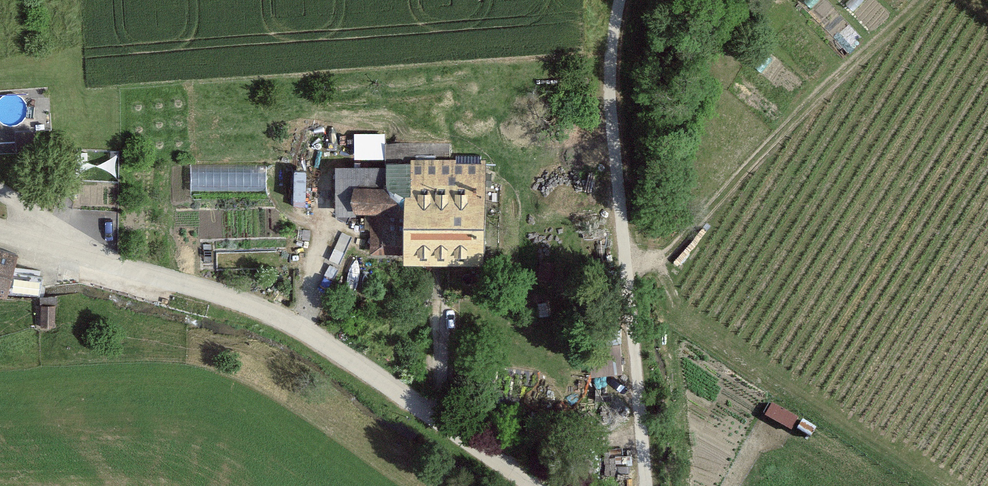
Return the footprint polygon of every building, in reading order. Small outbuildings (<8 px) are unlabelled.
[(35,131),(17,131),(17,150),(35,150),(35,131)] [(355,158),(384,158),(449,157),(449,143),(383,143),(383,133),(355,134),(355,158)] [(449,157),(384,158),(384,166),(384,183),(351,183),(352,209),(371,209),(371,251),(403,251),(403,261),(484,260),(483,157),(449,157)] [(267,163),(196,163),(197,185),(267,184),(267,163)] [(384,183),(384,166),(336,166),(337,214),(352,213),(352,209),(351,183),(384,183)] [(0,246),(0,291),(6,291),(15,250),(0,246)] [(39,274),(15,273),(14,288),(38,290),(39,274)] [(41,305),(41,326),(55,326),(55,305),(41,305)]
